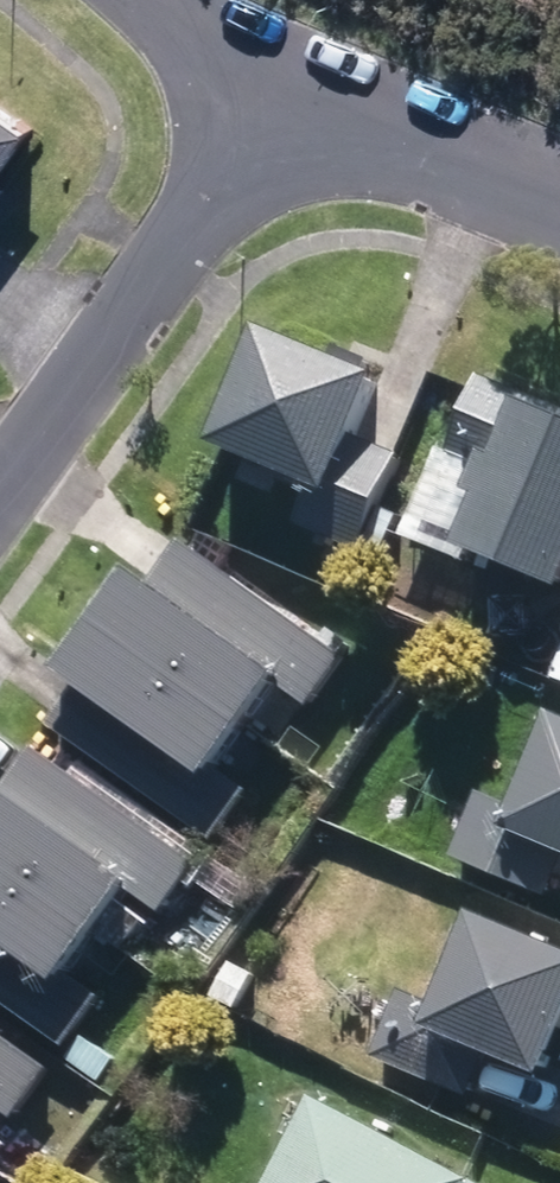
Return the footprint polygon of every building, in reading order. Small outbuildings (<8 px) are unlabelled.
[(36,149),(0,123),(0,199),(36,149)] [(295,528),(359,552),(396,459),(346,439),(369,378),(255,332),(208,447),(311,489),(295,528)] [(559,595),(559,415),(477,380),(446,453),(478,466),(465,499),(475,503),(454,553),(559,595)] [(124,569),(86,622),(235,727),(267,682),(310,712),(345,662),(180,549),(153,588),(124,569)] [(235,727),(86,622),(51,673),(81,694),(50,736),(213,848),(248,799),(206,770),(235,727)] [(542,896),(558,858),(559,859),(559,723),(545,718),(507,813),(473,800),(449,859),(542,896)] [(88,930),(118,886),(157,915),(192,865),(30,751),(1,795),(0,794),(0,869),(88,930)] [(88,930),(0,869),(0,1005),(65,1050),(99,1002),(58,973),(88,930)] [(468,1103),(488,1058),(538,1080),(559,1028),(559,955),(466,917),(426,1009),(401,998),(373,1063),(468,1103)] [(204,998),(232,1013),(249,978),(221,964),(204,998)] [(13,1125),(49,1073),(0,1039),(0,1116),(13,1125)] [(311,1100),(266,1182),(464,1182),(311,1100)]
